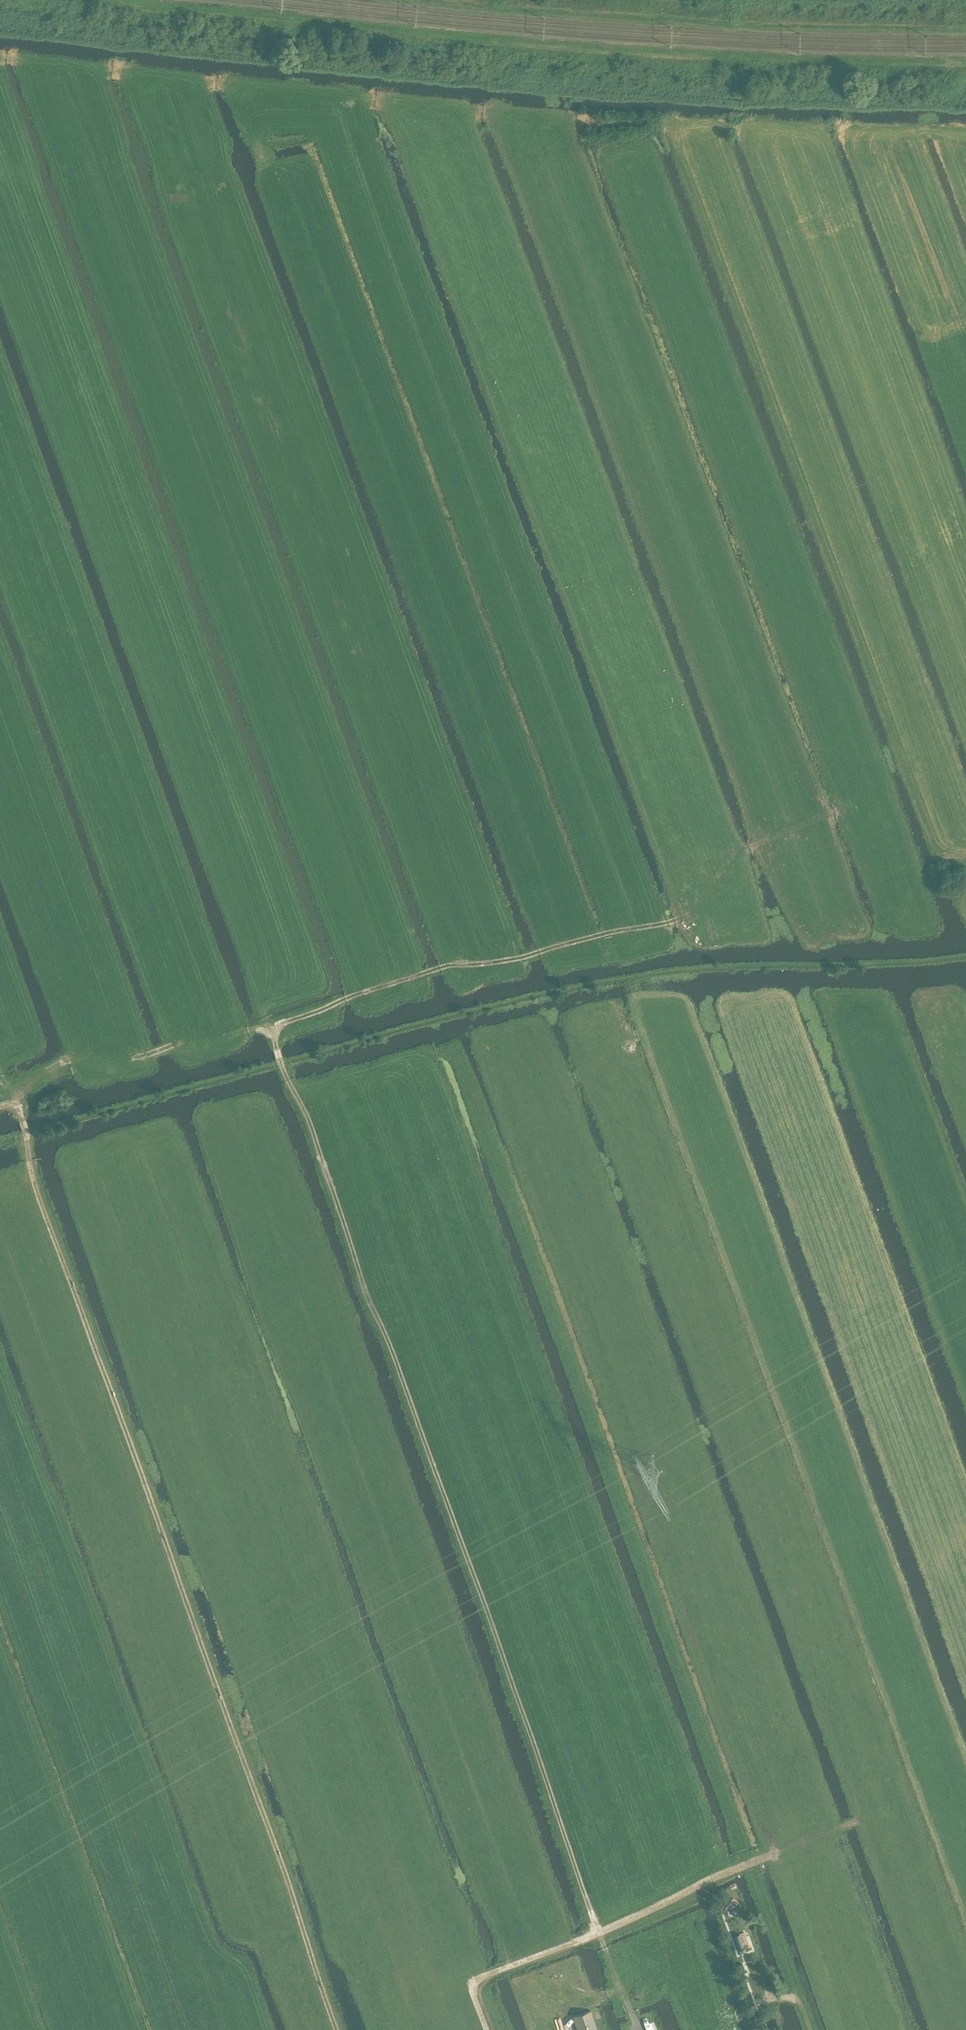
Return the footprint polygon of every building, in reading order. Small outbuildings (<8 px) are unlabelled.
[(578,2029),(598,2029),(591,2011),(573,2017),(578,2029)]
